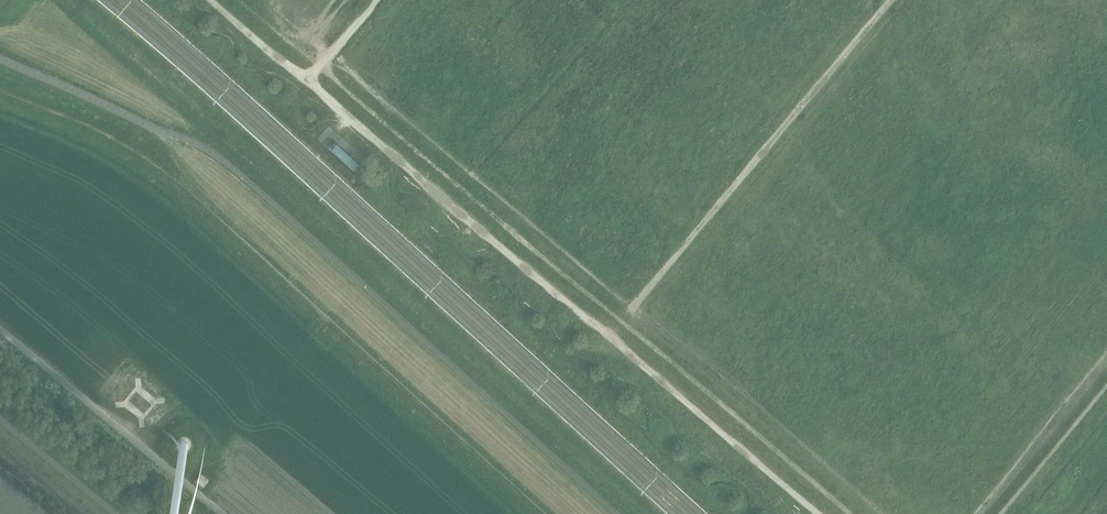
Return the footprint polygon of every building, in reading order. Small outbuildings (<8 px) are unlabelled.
[(198,479),(205,485),(210,478),(202,473),(198,479)]
